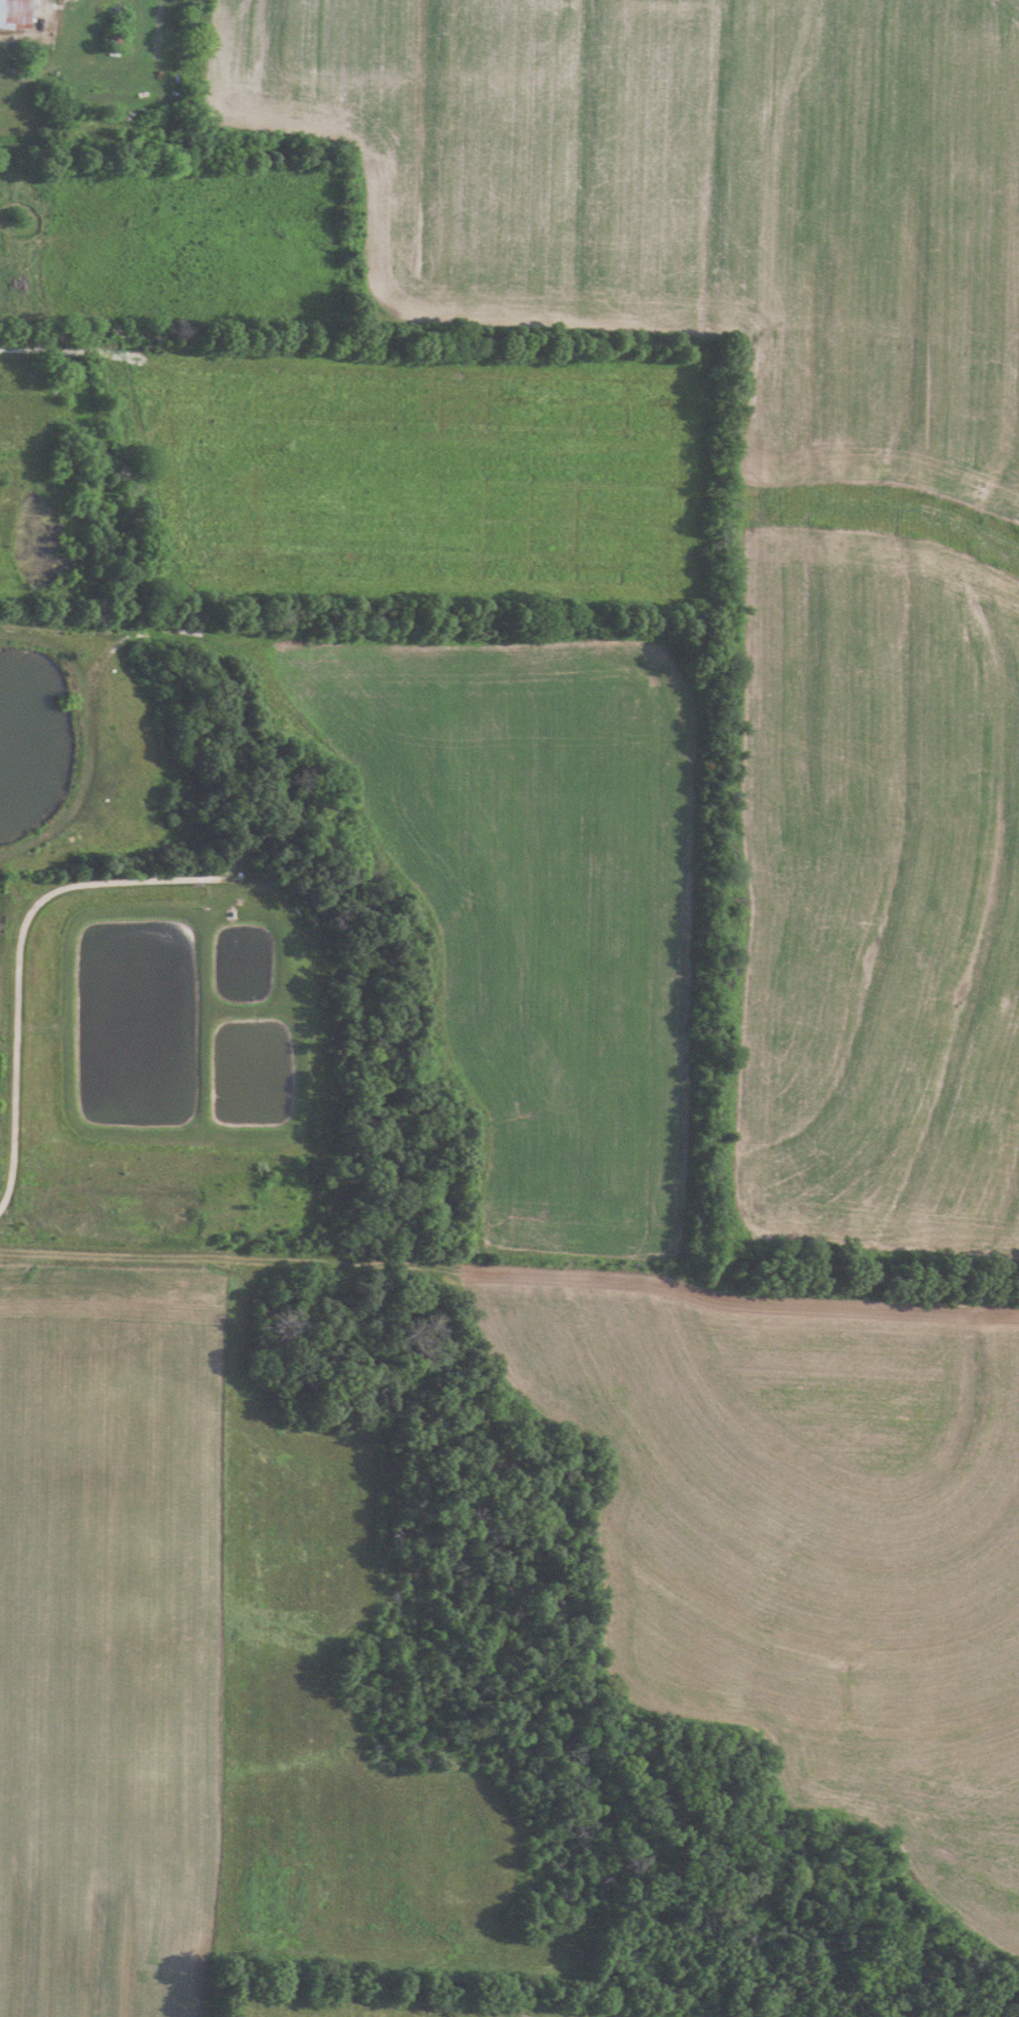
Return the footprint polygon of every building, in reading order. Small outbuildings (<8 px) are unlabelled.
[(33,0),(0,0),(0,30),(33,30),(33,0)]
